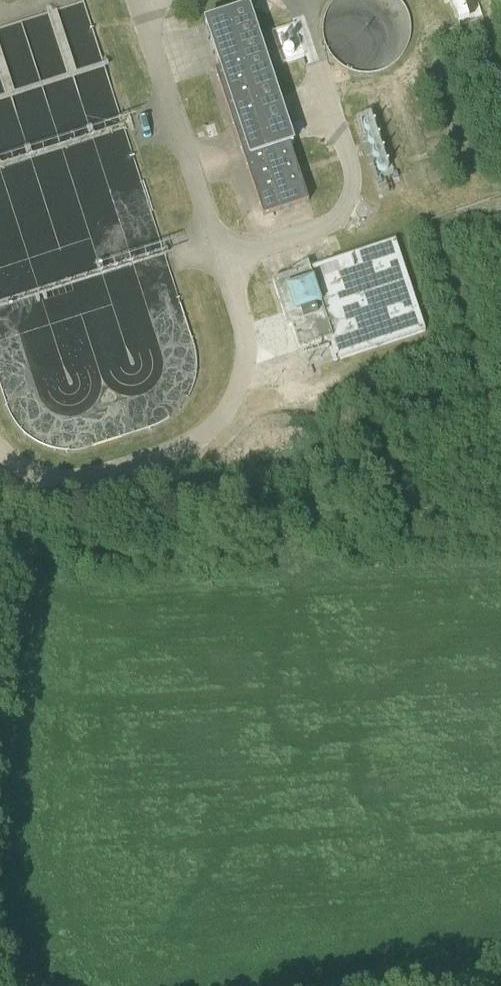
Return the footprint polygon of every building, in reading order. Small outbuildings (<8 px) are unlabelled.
[(409,41),(410,38),(410,37),(411,34),(411,32),(411,29),(411,28),(411,23),(410,19),(408,14),(407,11),(406,9),(404,6),(403,5),(402,2),(399,0),(336,0),(333,3),(331,5),(329,9),(327,14),(326,16),(326,18),(325,22),(324,25),(324,27),(324,31),(324,34),(325,37),(326,42),(327,45),(327,46),(329,50),(331,53),(333,57),(335,59),(339,62),(342,65),(346,67),(350,69),(353,71),(356,71),(360,72),(366,73),(369,73),(372,73),(377,72),(380,71),(384,70),(387,69),(391,66),(393,65),(396,63),(399,60),(402,56),(405,52),(407,48),(409,44),(409,41)] [(458,22),(469,18),(463,0),(452,0),(458,22)] [(220,69),(215,71),(263,216),(308,202),(299,175),(297,169),(290,146),(295,144),(249,7),(204,21),(205,24),(220,69)] [(326,340),(334,362),(425,331),(395,240),(272,281),(287,327),(292,325),(299,349),(326,340)]
